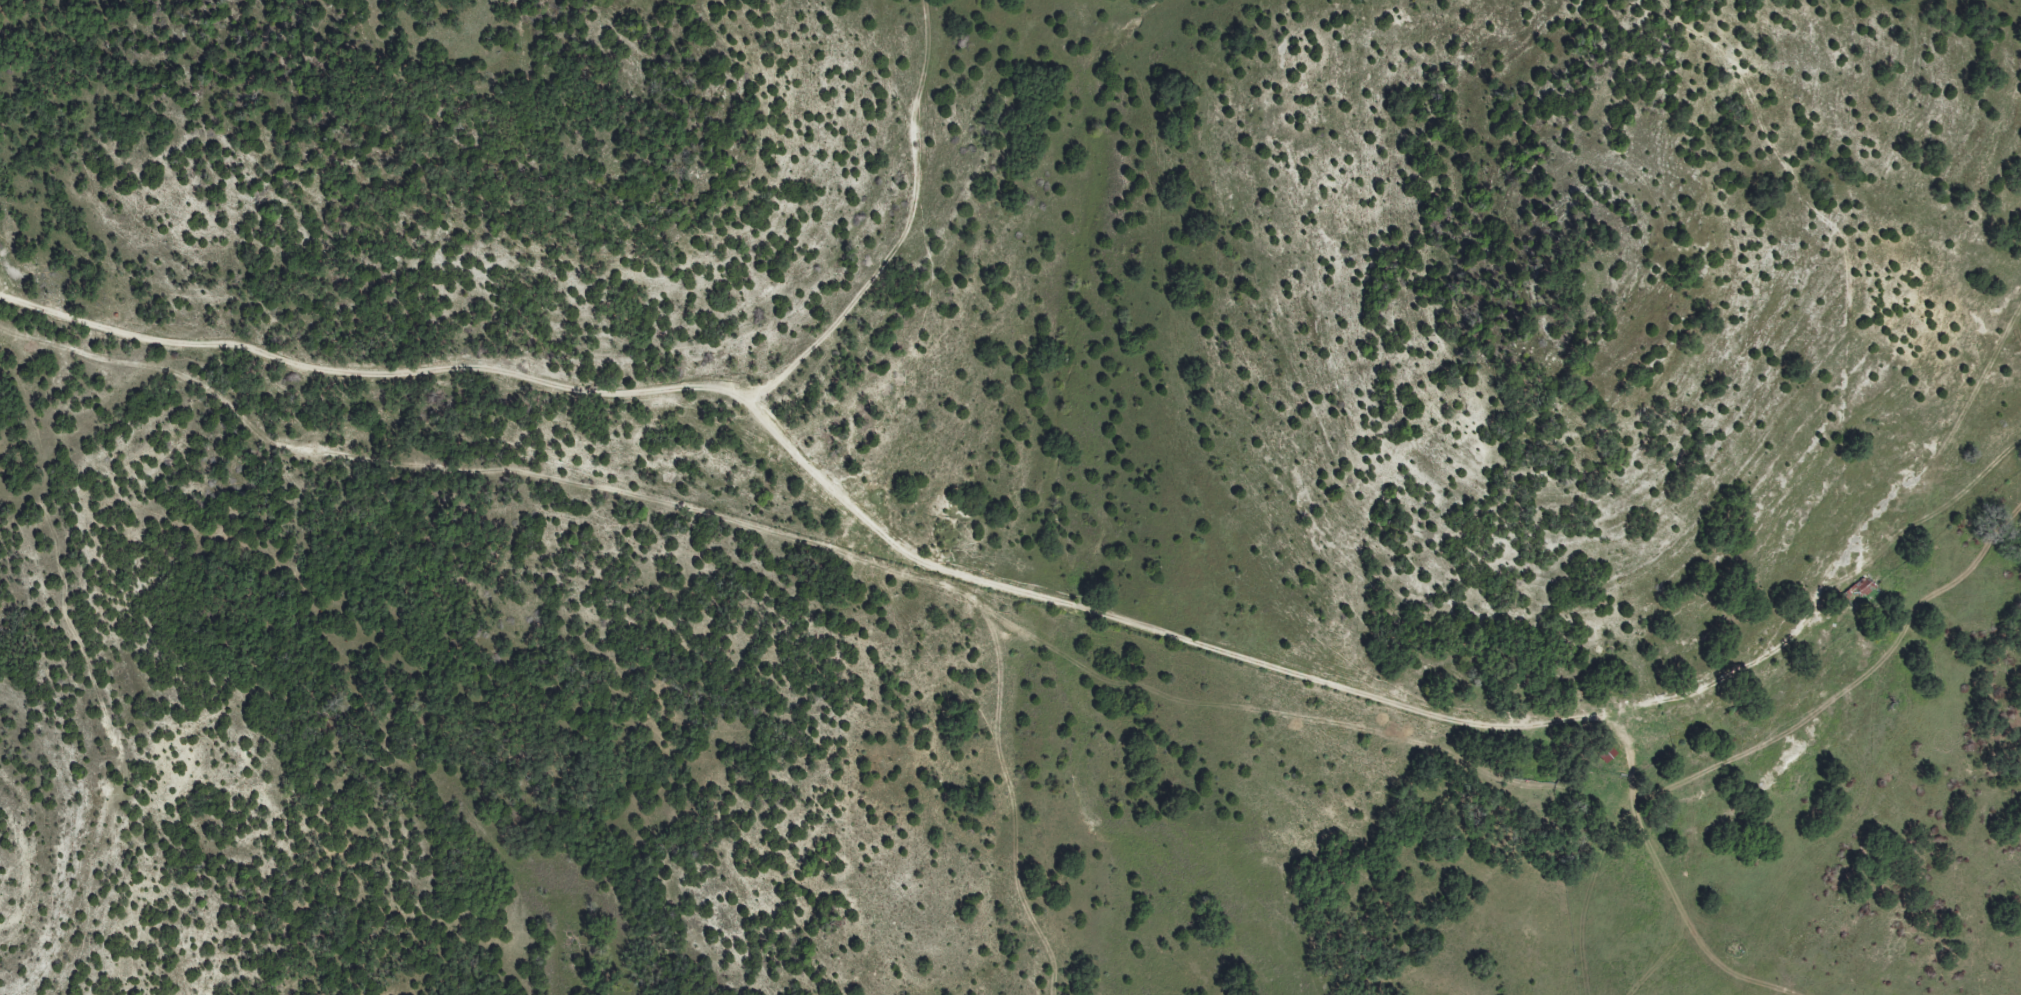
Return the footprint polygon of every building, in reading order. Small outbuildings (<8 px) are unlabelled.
[(1848,589),(1857,601),(1875,588),(1866,575),(1848,589)]
